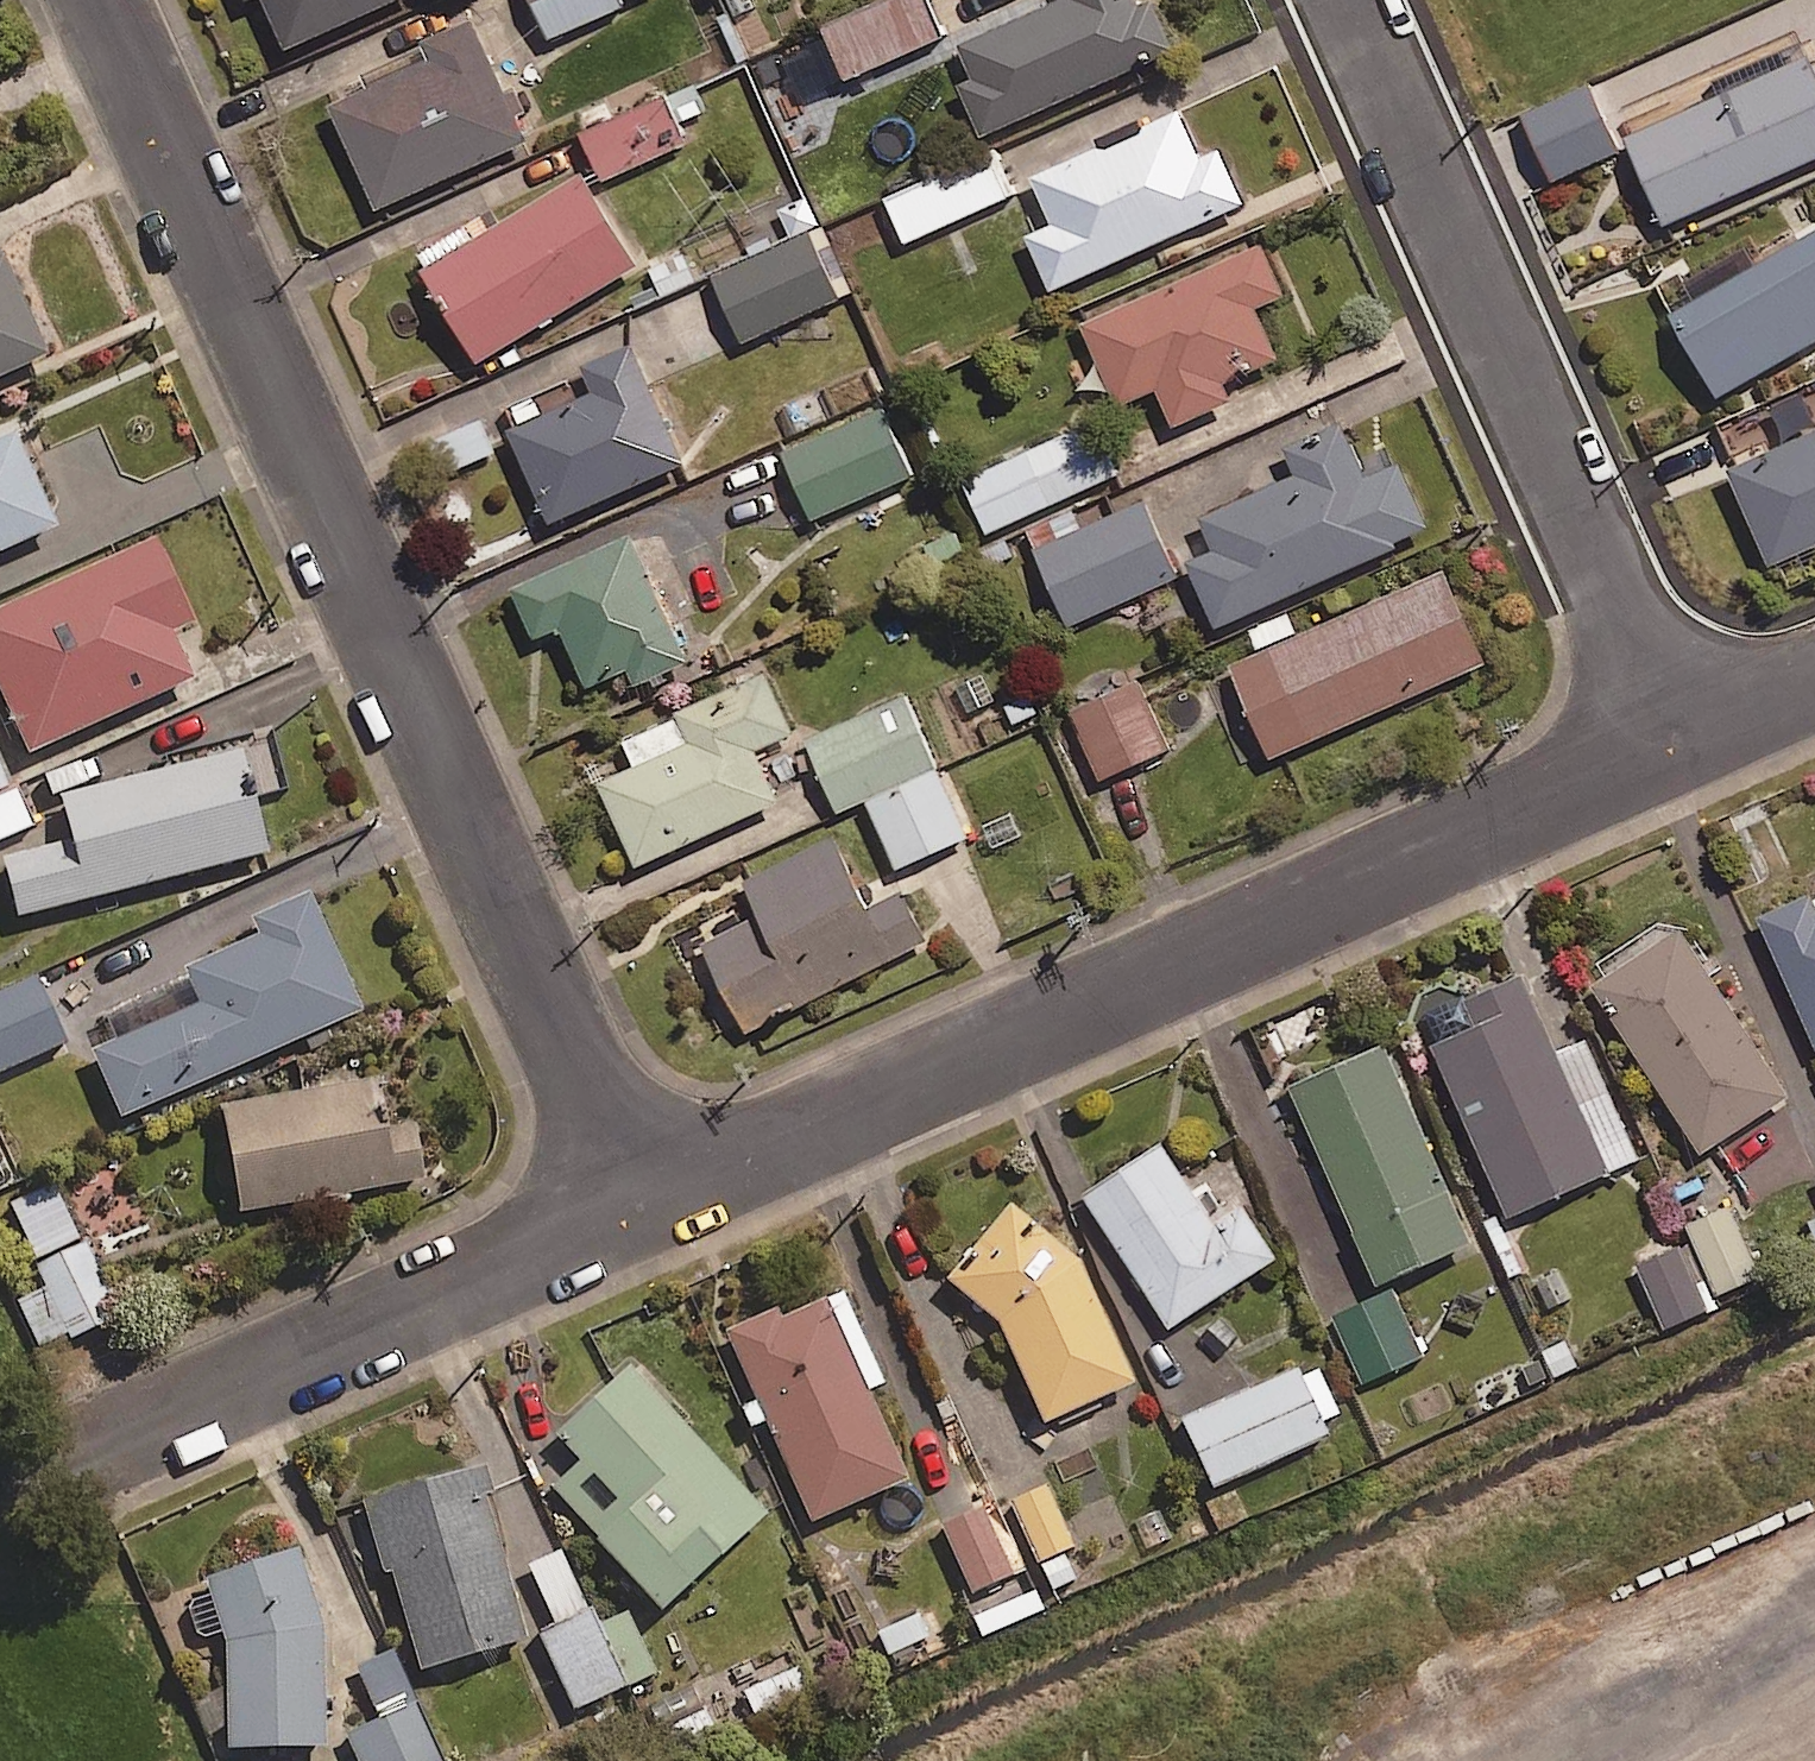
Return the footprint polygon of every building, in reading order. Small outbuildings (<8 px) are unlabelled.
[(278,48),(385,0),(257,0),(278,48)] [(551,36),(648,0),(538,0),(551,36)] [(829,34),(782,57),(804,96),(945,36),(929,0),(860,0),(821,17),(829,34)] [(1131,0),(1050,0),(953,43),(968,76),(953,83),(976,134),(1170,48),(1148,0),(1135,0),(1132,1),(1131,0)] [(521,140),(465,18),(417,40),(424,57),(323,103),(370,208),(521,140)] [(1799,53),(1619,135),(1659,223),(1814,153),(1814,87),(1799,53)] [(710,110),(697,82),(587,132),(608,179),(689,142),(680,123),(710,110)] [(1621,152),(1590,85),(1527,113),(1558,180),(1621,152)] [(1192,153),(1174,110),(1025,175),(1046,222),(1021,233),(1045,287),(1240,202),(1214,143),(1192,153)] [(631,264),(575,172),(415,268),(471,360),(631,264)] [(1664,312),(1712,395),(1814,336),(1814,225),(1664,312)] [(843,297),(812,232),(718,277),(748,342),(843,297)] [(1278,293),(1255,242),(1074,323),(1111,405),(1151,387),(1168,425),(1227,399),(1219,381),(1273,357),(1249,306),(1278,293)] [(0,250),(0,366),(44,346),(0,250)] [(679,462),(625,343),(576,365),(587,389),(500,428),(543,523),(679,462)] [(913,476),(885,410),(788,451),(816,518),(913,476)] [(1360,476),(1335,421),(1279,446),(1291,472),(1193,515),(1208,547),(1180,559),(1210,626),(1392,545),(1389,539),(1422,524),(1394,460),(1360,476)] [(1119,474),(1095,422),(966,481),(990,533),(1119,474)] [(11,426),(0,431),(0,542),(53,518),(11,426)] [(1723,466),(1766,562),(1814,541),(1814,426),(1723,466)] [(1178,576),(1141,498),(1037,546),(1074,625),(1178,576)] [(152,528),(0,597),(0,693),(25,747),(191,672),(170,624),(191,614),(152,528)] [(682,661),(624,532),(503,586),(527,639),(554,627),(581,687),(621,669),(628,686),(682,661)] [(1480,661),(1439,569),(1224,664),(1265,756),(1480,661)] [(787,731),(760,670),(670,711),(683,740),(592,781),(630,866),(772,801),(748,748),(787,731)] [(1169,753),(1144,685),(1076,710),(1101,778),(1169,753)] [(869,798),(938,765),(905,694),(807,739),(841,811),(869,798)] [(57,790),(68,834),(0,851),(0,853),(15,911),(264,847),(237,744),(57,790)] [(938,765),(869,798),(902,868),(971,836),(938,765)] [(32,831),(9,791),(0,771),(0,846),(32,831)] [(864,907),(828,835),(739,880),(756,914),(698,943),(743,1031),(923,941),(897,890),(864,907)] [(358,1004),(305,885),(248,911),(256,928),(181,961),(197,997),(89,1045),(119,1110),(358,1004)] [(1752,915),(1813,1048),(1814,1047),(1814,910),(1806,891),(1752,915)] [(1786,1095),(1676,927),(1588,984),(1698,1152),(1786,1095)] [(1605,1171),(1517,975),(1461,1000),(1471,1024),(1426,1044),(1504,1217),(1605,1171)] [(35,979),(0,995),(0,1074),(65,1044),(35,979)] [(1467,1242),(1379,1043),(1285,1085),(1372,1283),(1467,1242)] [(422,1172),(411,1118),(381,1123),(371,1072),(218,1101),(237,1206),(422,1172)] [(1217,1213),(1163,1133),(1083,1185),(1171,1319),(1279,1249),(1244,1196),(1217,1213)] [(15,1187),(0,1154),(0,1194),(15,1187)] [(78,1239),(52,1186),(10,1206),(35,1259),(78,1239)] [(1077,1255),(1007,1196),(943,1273),(995,1316),(1042,1418),(1133,1376),(1077,1255)] [(117,1312),(87,1246),(36,1268),(45,1288),(17,1300),(38,1347),(117,1312)] [(1716,1309),(1692,1246),(1643,1264),(1667,1328),(1716,1309)] [(904,1472),(822,1292),(779,1311),(775,1302),(723,1325),(809,1515),(904,1472)] [(1423,1358),(1396,1292),(1339,1316),(1366,1382),(1423,1358)] [(762,1504),(626,1359),(554,1427),(579,1453),(548,1481),(659,1599),(762,1504)] [(1338,1416),(1314,1363),(1182,1422),(1212,1490),(1325,1439),(1319,1425),(1338,1416)] [(491,1485),(483,1458),(360,1494),(381,1567),(389,1564),(418,1663),(526,1632),(484,1487),(491,1485)] [(1087,1575),(1047,1488),(1011,1504),(1051,1592),(1087,1575)] [(1012,1575),(982,1509),(942,1528),(973,1594),(1012,1575)] [(323,1620),(295,1539),(199,1571),(222,1637),(223,1744),(324,1743),(323,1620)] [(597,1627),(561,1552),(526,1569),(555,1628),(539,1636),(576,1712),(655,1673),(626,1613),(597,1627)] [(947,1650),(928,1612),(878,1636),(896,1675),(947,1650)] [(804,1710),(788,1660),(762,1669),(745,1693),(756,1726),(804,1710)] [(417,1707),(351,1736),(362,1760),(440,1760),(417,1707)]
